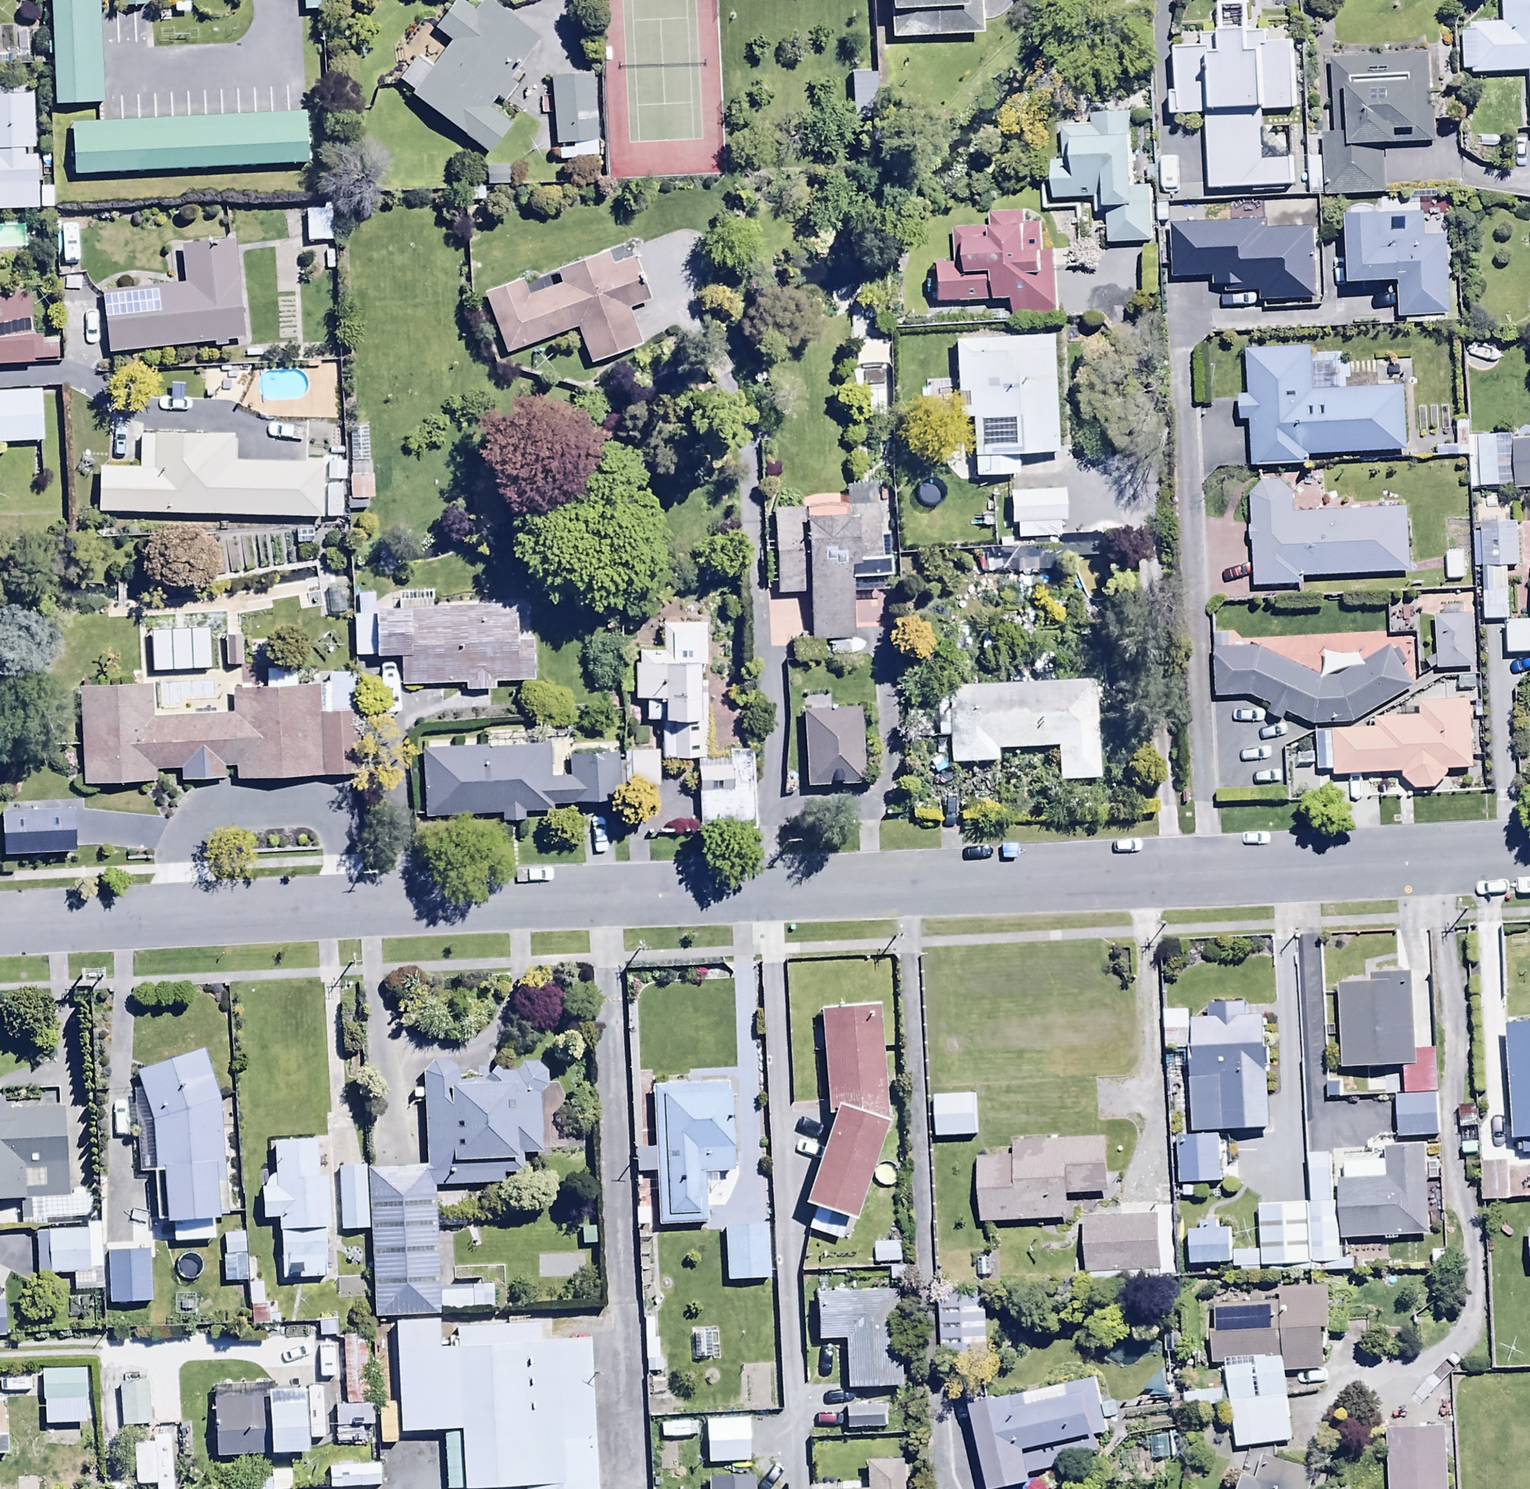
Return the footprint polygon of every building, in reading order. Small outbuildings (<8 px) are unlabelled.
[(54,110),(100,108),(97,0),(51,0),(54,110)] [(121,10),(144,10),(144,0),(120,0),(121,10)] [(979,0),(888,0),(890,40),(980,36),(979,0)] [(1502,25),(1469,26),(1469,34),(1463,34),(1465,76),(1529,74),(1529,0),(1502,0),(1502,25)] [(411,95),(410,97),(489,156),(511,127),(488,109),(494,101),(500,105),(518,82),(510,77),(537,41),(483,1),(472,15),(456,3),(435,32),(449,42),(427,72),(412,61),(396,84),(411,95)] [(1170,116),(1206,115),(1209,192),(1291,190),(1290,156),(1263,157),(1262,114),(1293,113),(1291,44),(1267,45),(1266,33),(1248,33),(1247,6),(1219,7),(1220,37),(1203,37),(1203,50),(1175,51),(1176,93),(1169,93),(1170,116)] [(1429,56),(1330,62),(1334,136),(1322,137),(1326,201),(1385,197),(1382,146),(1434,143),(1429,56)] [(592,78),(550,81),(554,149),(596,147),(592,78)] [(1132,188),(1130,116),(1091,115),(1091,128),(1062,129),(1063,161),(1050,162),(1052,203),(1095,202),(1096,216),(1107,216),(1108,246),(1152,244),(1150,187),(1132,188)] [(71,128),(74,177),(305,165),(303,116),(71,128)] [(25,215),(24,163),(0,164),(0,216),(25,215)] [(509,168),(485,168),(485,188),(509,187),(509,168)] [(1354,218),(1346,219),(1348,287),(1399,286),(1400,321),(1407,320),(1408,326),(1451,325),(1448,239),(1425,239),(1424,210),(1354,212),(1354,218)] [(333,213),(304,213),(304,245),(333,245),(333,213)] [(933,265),(934,305),(1012,304),(1012,314),(1056,313),(1055,271),(1068,270),(1068,252),(1045,253),(1045,228),(1021,228),(1021,215),(989,216),(989,230),(953,230),(953,264),(933,265)] [(101,297),(108,356),(243,340),(232,242),(180,248),(185,288),(101,297)] [(524,284),(484,298),(504,358),(577,333),(588,365),(594,364),(596,371),(614,365),(612,359),(641,348),(628,308),(648,302),(634,260),(613,267),(609,254),(557,271),(562,288),(529,299),(524,284)] [(0,296),(0,368),(57,366),(56,334),(32,335),(30,295),(0,296)] [(1056,340),(954,343),(957,422),(969,421),(971,480),(1015,479),(1014,458),(1060,456),(1056,340)] [(1341,359),(1312,360),(1311,350),(1246,353),(1248,397),(1238,397),(1240,423),(1250,423),(1252,469),(1309,466),(1308,457),(1407,453),(1404,389),(1342,392),(1341,359)] [(1411,361),(1375,362),(1375,384),(1411,383),(1411,361)] [(0,395),(0,446),(43,444),(41,393),(0,395)] [(97,472),(96,514),(229,518),(231,448),(208,448),(209,437),(139,435),(138,473),(97,472)] [(1513,490),(1529,489),(1529,440),(1512,441),(1513,490)] [(1491,457),(1468,457),(1469,491),(1492,491),(1491,457)] [(373,480),(350,480),(350,502),(373,502),(373,480)] [(283,483),(242,481),(240,527),(282,528),(283,483)] [(1264,484),(1251,496),(1252,528),(1249,529),(1250,543),(1253,543),(1254,589),(1302,587),(1302,578),(1409,576),(1407,510),(1294,513),(1293,498),(1282,485),(1264,484)] [(853,593),(891,592),(890,562),(879,562),(877,486),(843,487),(844,511),(773,513),(775,575),(766,576),(767,598),(810,597),(811,639),(792,639),(793,665),(823,665),(822,641),(853,641),(853,593)] [(342,488),(326,487),(325,520),(342,520),(342,488)] [(1010,493),(1011,525),(1065,525),(1064,492),(1010,493)] [(1516,525),(1482,526),(1482,535),(1474,536),(1475,569),(1488,569),(1508,569),(1517,569),(1516,525)] [(1508,569),(1488,569),(1489,593),(1483,593),(1484,623),(1509,623),(1508,569)] [(359,617),(352,617),(352,658),(375,658),(375,662),(400,662),(400,688),(465,688),(465,695),(495,695),(495,687),(528,687),(528,608),(430,608),(430,601),(397,601),(397,609),(375,609),(375,597),(359,597),(359,617)] [(1472,668),(1472,617),(1460,617),(1460,608),(1443,608),(1443,617),(1435,617),(1436,669),(1472,668)] [(1508,624),(1509,657),(1529,657),(1529,624),(1508,624)] [(705,628),(661,627),(661,655),(637,655),(635,703),(645,703),(644,724),(662,724),(662,763),(704,763),(705,628)] [(1259,650),(1215,650),(1216,700),(1251,699),(1271,708),(1267,716),(1284,723),(1288,715),(1313,726),(1351,724),(1413,688),(1390,649),(1338,679),(1323,680),(1259,650)] [(152,689),(79,690),(82,788),(162,786),(162,771),(234,769),(235,781),(359,778),(356,675),(328,676),(328,688),(298,688),(298,672),(267,673),(267,692),(232,693),(232,716),(153,718),(152,689)] [(1096,685),(948,690),(949,713),(936,713),(936,741),(950,741),(951,767),(997,766),(996,753),(1058,751),(1059,785),(1099,783),(1096,685)] [(1333,731),(1333,779),(1403,778),(1403,782),(1414,793),(1434,793),(1447,781),(1447,774),(1471,774),(1471,701),(1459,701),(1459,685),(1440,685),(1440,703),(1420,703),(1420,719),(1374,719),(1374,731),(1333,731)] [(862,790),(859,711),(831,712),(830,704),(803,705),(805,792),(814,792),(815,825),(848,824),(847,791),(862,790)] [(627,760),(627,789),(658,789),(657,758),(653,758),(652,727),(636,727),(637,760),(627,760)] [(427,754),(422,754),(424,821),(499,819),(499,824),(522,824),(522,817),(552,816),(552,808),(617,806),(616,757),(570,758),(570,779),(550,779),(549,749),(474,751),(474,743),(427,745),(427,754)] [(755,771),(699,771),(699,832),(755,832),(755,771)] [(1371,988),(1339,989),(1342,1072),(1405,1070),(1406,1092),(1439,1091),(1437,1052),(1416,1053),(1413,976),(1371,978),(1371,988)] [(1208,1023),(1192,1023),(1192,1049),(1188,1049),(1188,1082),(1193,1082),(1193,1135),(1267,1135),(1268,1071),(1266,1021),(1246,1021),(1246,1008),(1208,1008),(1208,1023)] [(820,1014),(827,1119),(831,1117),(801,1212),(856,1229),(888,1126),(882,1125),(874,1010),(820,1014)] [(1507,1028),(1512,1142),(1525,1142),(1525,1155),(1529,1155),(1529,1027),(1507,1028)] [(136,1077),(151,1125),(155,1176),(160,1175),(165,1229),(229,1223),(218,1104),(203,1056),(136,1077)] [(425,1171),(368,1171),(374,1322),(441,1319),(440,1313),(492,1311),(491,1289),(471,1290),(471,1293),(439,1295),(436,1216),(457,1215),(456,1194),(435,1195),(435,1189),(519,1186),(518,1162),(522,1162),(522,1157),(541,1157),(539,1098),(545,1089),(545,1077),(536,1066),(522,1066),(515,1076),(499,1076),(494,1072),(486,1085),(458,1086),(458,1075),(450,1064),(432,1065),(422,1075),(425,1171)] [(728,1087),(650,1089),(653,1229),(704,1228),(703,1177),(737,1177),(735,1097),(728,1097),(728,1087)] [(975,1096),(935,1097),(937,1140),(977,1138),(975,1096)] [(1432,1100),(1397,1099),(1396,1141),(1431,1141),(1432,1100)] [(69,1199),(67,1104),(0,1105),(0,1207),(20,1206),(21,1227),(89,1226),(88,1198),(69,1199)] [(1221,1139),(1178,1140),(1178,1186),(1222,1186),(1221,1139)] [(980,1163),(981,1225),(1072,1223),(1071,1199),(1108,1198),(1107,1142),(1014,1144),(1014,1162),(980,1163)] [(319,1148),(273,1150),(274,1177),(267,1183),(264,1192),(260,1193),(262,1225),(278,1224),(279,1236),(281,1236),(284,1283),(325,1281),(323,1235),(331,1234),(328,1180),(321,1181),(319,1148)] [(1332,1159),(1309,1159),(1311,1207),(1313,1266),(1340,1265),(1340,1241),(1426,1240),(1426,1151),(1332,1151),(1332,1159)] [(364,1171),(339,1172),(343,1236),(368,1234),(364,1171)] [(1507,1177),(1508,1205),(1527,1204),(1527,1200),(1529,1200),(1529,1176),(1507,1177)] [(1313,1266),(1311,1207),(1259,1209),(1260,1254),(1231,1255),(1232,1267),(1232,1271),(1240,1271),(1240,1274),(1261,1274),(1260,1268),(1276,1267),(1276,1275),(1313,1274),(1313,1266)] [(1154,1219),(1083,1220),(1084,1281),(1172,1281),(1172,1213),(1154,1213),(1154,1219)] [(1201,1232),(1189,1233),(1191,1269),(1232,1267),(1231,1255),(1230,1229),(1218,1230),(1218,1223),(1201,1223),(1201,1232)] [(769,1228),(723,1229),(724,1285),(770,1285),(769,1228)] [(36,1236),(36,1277),(90,1277),(90,1274),(102,1274),(102,1229),(86,1229),(86,1233),(48,1232),(48,1236),(36,1236)] [(246,1284),(244,1237),(222,1238),(224,1262),(222,1262),(223,1285),(246,1284)] [(903,1245),(874,1246),(875,1267),(904,1266),(903,1245)] [(264,1286),(249,1286),(250,1327),(279,1326),(279,1305),(265,1306),(264,1286)] [(1279,1304),(1214,1306),(1216,1334),(1208,1334),(1210,1369),(1225,1367),(1235,1450),(1292,1443),(1286,1372),(1327,1370),(1326,1332),(1342,1331),(1342,1310),(1329,1311),(1328,1291),(1279,1292),(1279,1304)] [(900,1295),(814,1298),(815,1346),(845,1346),(846,1393),(903,1391),(900,1295)] [(989,1295),(939,1296),(941,1357),(990,1356),(989,1295)] [(586,1340),(536,1343),(535,1326),(453,1331),(454,1348),(434,1349),(432,1324),(394,1327),(400,1432),(457,1428),(460,1479),(521,1476),(522,1488),(595,1488),(586,1340)] [(717,1335),(693,1335),(694,1363),(717,1362),(717,1335)] [(84,1370),(41,1372),(44,1427),(86,1425),(84,1370)] [(971,1411),(989,1488),(1029,1488),(1032,1488),(1030,1476),(1099,1460),(1095,1440),(1106,1437),(1094,1382),(971,1411)] [(148,1384),(120,1385),(121,1430),(150,1429),(148,1384)] [(266,1403),(213,1404),(214,1461),(306,1460),(305,1396),(266,1396),(266,1403)] [(371,1407),(335,1407),(336,1448),(372,1448),(371,1407)] [(888,1408),(846,1410),(847,1434),(889,1432),(888,1408)] [(748,1423),(706,1424),(707,1465),(749,1464),(748,1423)] [(1449,1432),(1386,1433),(1387,1488),(1450,1488),(1449,1432)] [(135,1445),(137,1487),(155,1486),(156,1488),(181,1488),(179,1438),(153,1439),(153,1444),(135,1445)] [(1263,1460),(1255,1484),(1242,1480),(1239,1488),(1312,1488),(1316,1477),(1263,1460)] [(906,1464),(866,1465),(867,1488),(907,1488),(906,1464)] [(255,1488),(292,1488),(291,1472),(270,1473),(271,1484),(255,1484),(255,1488)] [(331,1488),(377,1488),(377,1474),(331,1475),(331,1488)]
